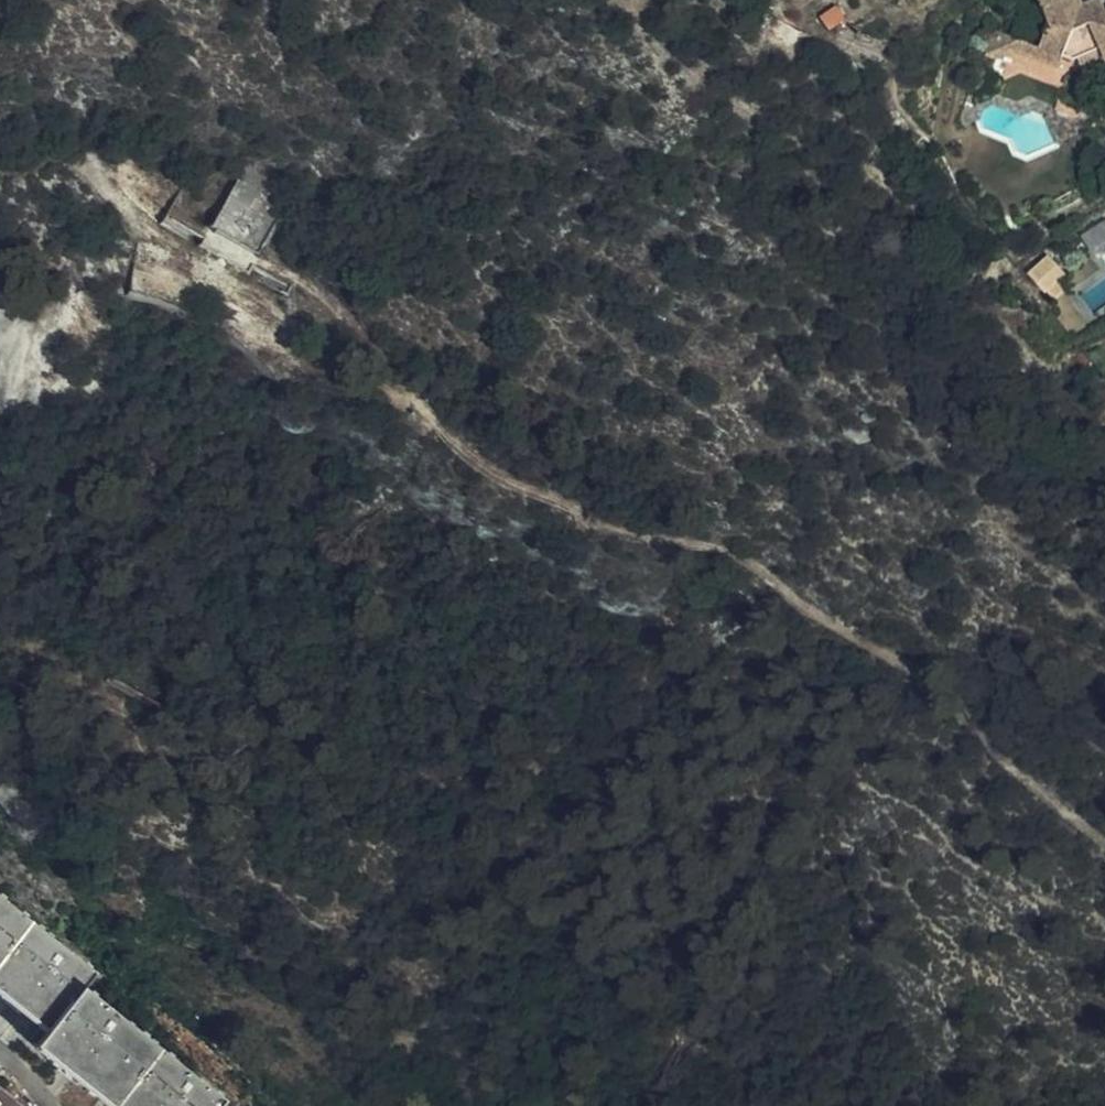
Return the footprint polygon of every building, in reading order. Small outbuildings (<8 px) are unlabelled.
[(1041,53),(1040,56),(1066,65),(1067,62),(1077,66),(1083,64),(1104,55),(1104,58),(1104,12),(1101,3),(1085,10),(1081,0),(1042,0),(1053,24),(1041,53)] [(1040,56),(1041,53),(998,36),(988,61),(998,66),(1018,58),(1062,75),(1066,65),(1040,56)] [(1104,74),(1104,58),(1104,55),(1083,64),(1090,80),(1104,74)] [(272,159),(251,162),(209,228),(260,259),(298,195),(296,176),(272,159)] [(1030,271),(1048,293),(1069,275),(1050,254),(1030,271)] [(0,898),(0,994),(45,1030),(34,1045),(109,1105),(218,1105),(222,1101),(81,986),(92,972),(0,898)] [(0,1086),(0,1105),(23,1105),(0,1086)]
